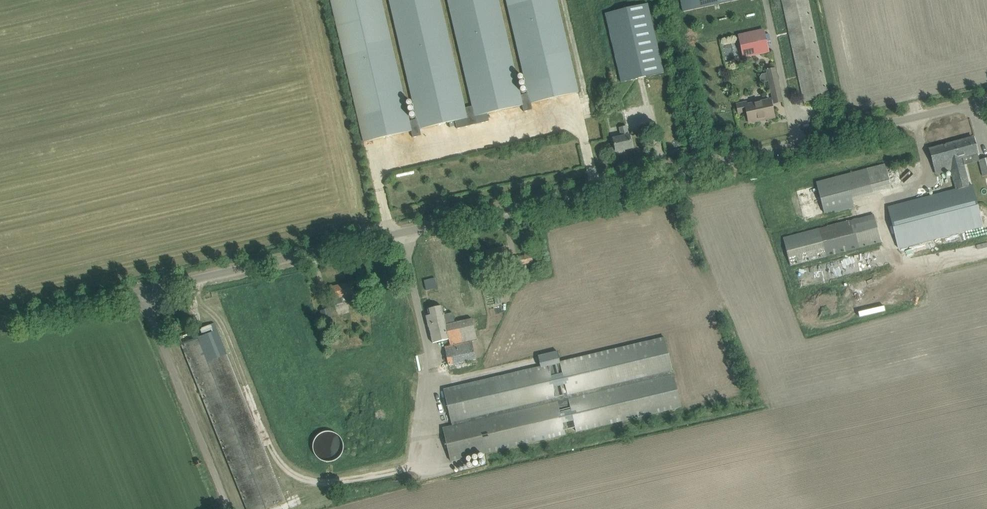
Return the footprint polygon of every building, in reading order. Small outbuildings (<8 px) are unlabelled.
[(417,119),(409,121),(381,0),(331,0),(364,142),(411,131),(413,138),(421,136),(420,129),(455,121),(457,129),(489,121),(487,113),(522,105),(524,112),(532,110),(531,103),(578,92),(557,0),(506,0),(528,93),(520,95),(498,0),(448,0),(473,106),(465,108),(440,0),(389,0),(417,119)] [(615,2),(633,80),(675,70),(659,0),(622,0),(615,2)] [(683,12),(738,0),(681,0),(683,12)] [(805,102),(828,97),(808,0),(783,0),(805,102)] [(738,35),(744,59),(770,53),(764,29),(738,35)] [(764,83),(769,82),(771,92),(780,90),(775,69),(767,70),(767,73),(762,74),(760,77),(760,81),(764,83)] [(738,114),(747,112),(749,123),(759,120),(759,119),(773,116),(773,117),(774,117),(771,100),(748,105),(747,102),(736,105),(738,114)] [(613,138),(614,142),(616,152),(632,148),(630,138),(629,135),(627,126),(620,128),(622,137),(613,138)] [(956,189),(941,193),(887,207),(898,249),(983,226),(972,184),(969,185),(962,157),(978,153),(976,147),(973,138),(930,149),(932,159),(936,174),(951,170),(956,189)] [(816,182),(821,201),(824,213),(854,206),(852,199),(891,188),(885,164),(816,182)] [(874,214),(819,229),(783,238),(791,266),(826,256),(881,242),(874,214)] [(517,257),(519,266),(525,265),(525,267),(530,266),(529,264),(534,263),(532,254),(517,257)] [(435,277),(424,280),(426,290),(437,287),(435,277)] [(331,287),(333,297),(335,305),(355,300),(351,282),(331,287)] [(444,347),(448,365),(475,360),(471,342),(476,342),(472,320),(455,324),(452,313),(445,315),(444,313),(443,314),(442,306),(428,309),(429,316),(426,316),(432,343),(449,340),(450,346),(444,347)] [(321,311),(323,321),(325,328),(334,326),(332,319),(330,309),(321,311)] [(190,327),(188,320),(176,322),(177,330),(190,327)] [(214,334),(211,325),(180,337),(248,508),(266,508),(282,503),(214,334)] [(561,411),(571,408),(576,432),(681,407),(665,338),(444,390),(452,426),(443,429),(451,461),(566,434),(561,411)] [(313,445),(313,447),(313,448),(313,449),(313,451),(314,452),(314,453),(315,454),(316,456),(316,457),(317,458),(318,459),(319,459),(321,460),(322,461),(323,461),(324,462),(326,462),(327,462),(328,462),(330,462),(331,462),(332,462),(334,461),(335,461),(336,460),(337,459),(338,459),(339,458),(340,457),(341,456),(342,454),(342,453),(343,452),(343,451),(344,449),(344,448),(344,447),(344,445),(343,444),(343,443),(343,441),(342,440),(342,439),(341,438),(340,437),(339,436),(338,435),(337,434),(336,433),(335,433),(334,432),(332,432),(331,431),(330,431),(328,431),(327,431),(326,431),(324,432),(323,432),(322,433),(321,433),(319,434),(318,435),(317,436),(316,437),(316,438),(315,439),(314,440),(314,441),(313,443),(313,444),(313,445)]
